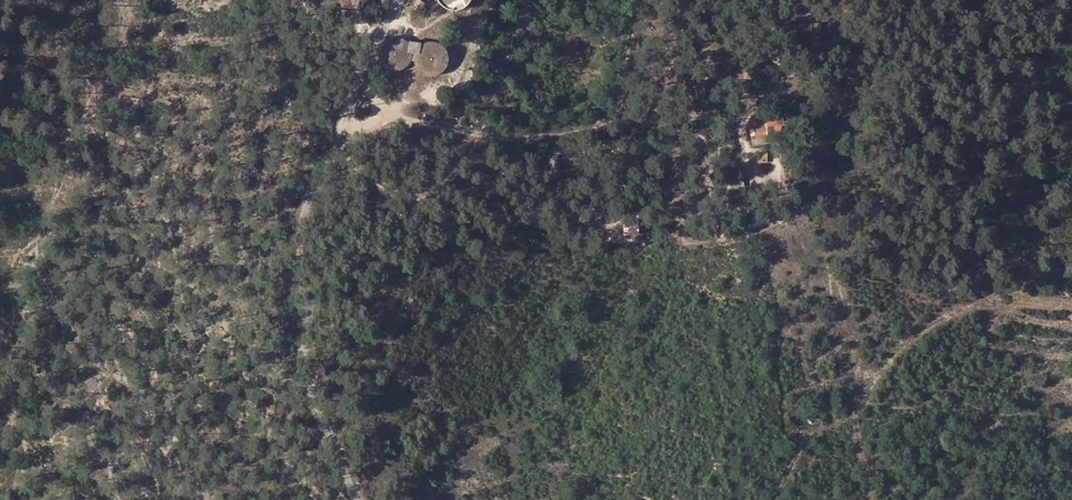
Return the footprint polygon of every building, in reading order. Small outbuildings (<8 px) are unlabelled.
[(429,5),(421,0),(416,8),(423,13),(429,5)] [(440,3),(444,7),(450,9),(455,10),(461,9),(466,6),(470,2),(470,0),(439,0),(440,3)] [(412,60),(413,54),(412,49),(409,44),(408,44),(405,41),(400,39),(395,38),(389,40),(385,43),(381,47),(380,53),(380,58),(382,64),(386,68),(391,71),(396,72),(401,71),(406,68),(410,65),(412,60)] [(408,44),(409,44),(412,49),(413,54),(412,60),(416,61),(415,57),(417,52),(421,47),(421,43),(408,41),(408,44)] [(448,64),(449,59),(448,53),(445,49),(441,45),(436,43),(431,43),(425,44),(421,47),(417,52),(415,57),(416,61),(416,63),(418,68),(421,72),(426,75),(432,76),(437,75),(442,73),(446,69),(448,64)] [(752,120),(753,131),(768,129),(767,118),(752,120)] [(754,140),(769,138),(768,129),(753,131),(752,131),(754,140)] [(770,144),(769,138),(754,140),(755,147),(770,144)] [(759,157),(758,166),(769,167),(769,158),(759,157)] [(626,219),(626,225),(638,224),(638,213),(627,214),(626,206),(606,208),(607,221),(613,220),(626,219)] [(410,302),(411,302),(413,302),(415,300),(416,299),(415,297),(414,295),(413,294),(411,294),(409,295),(408,296),(407,298),(407,299),(408,301),(410,302)]
